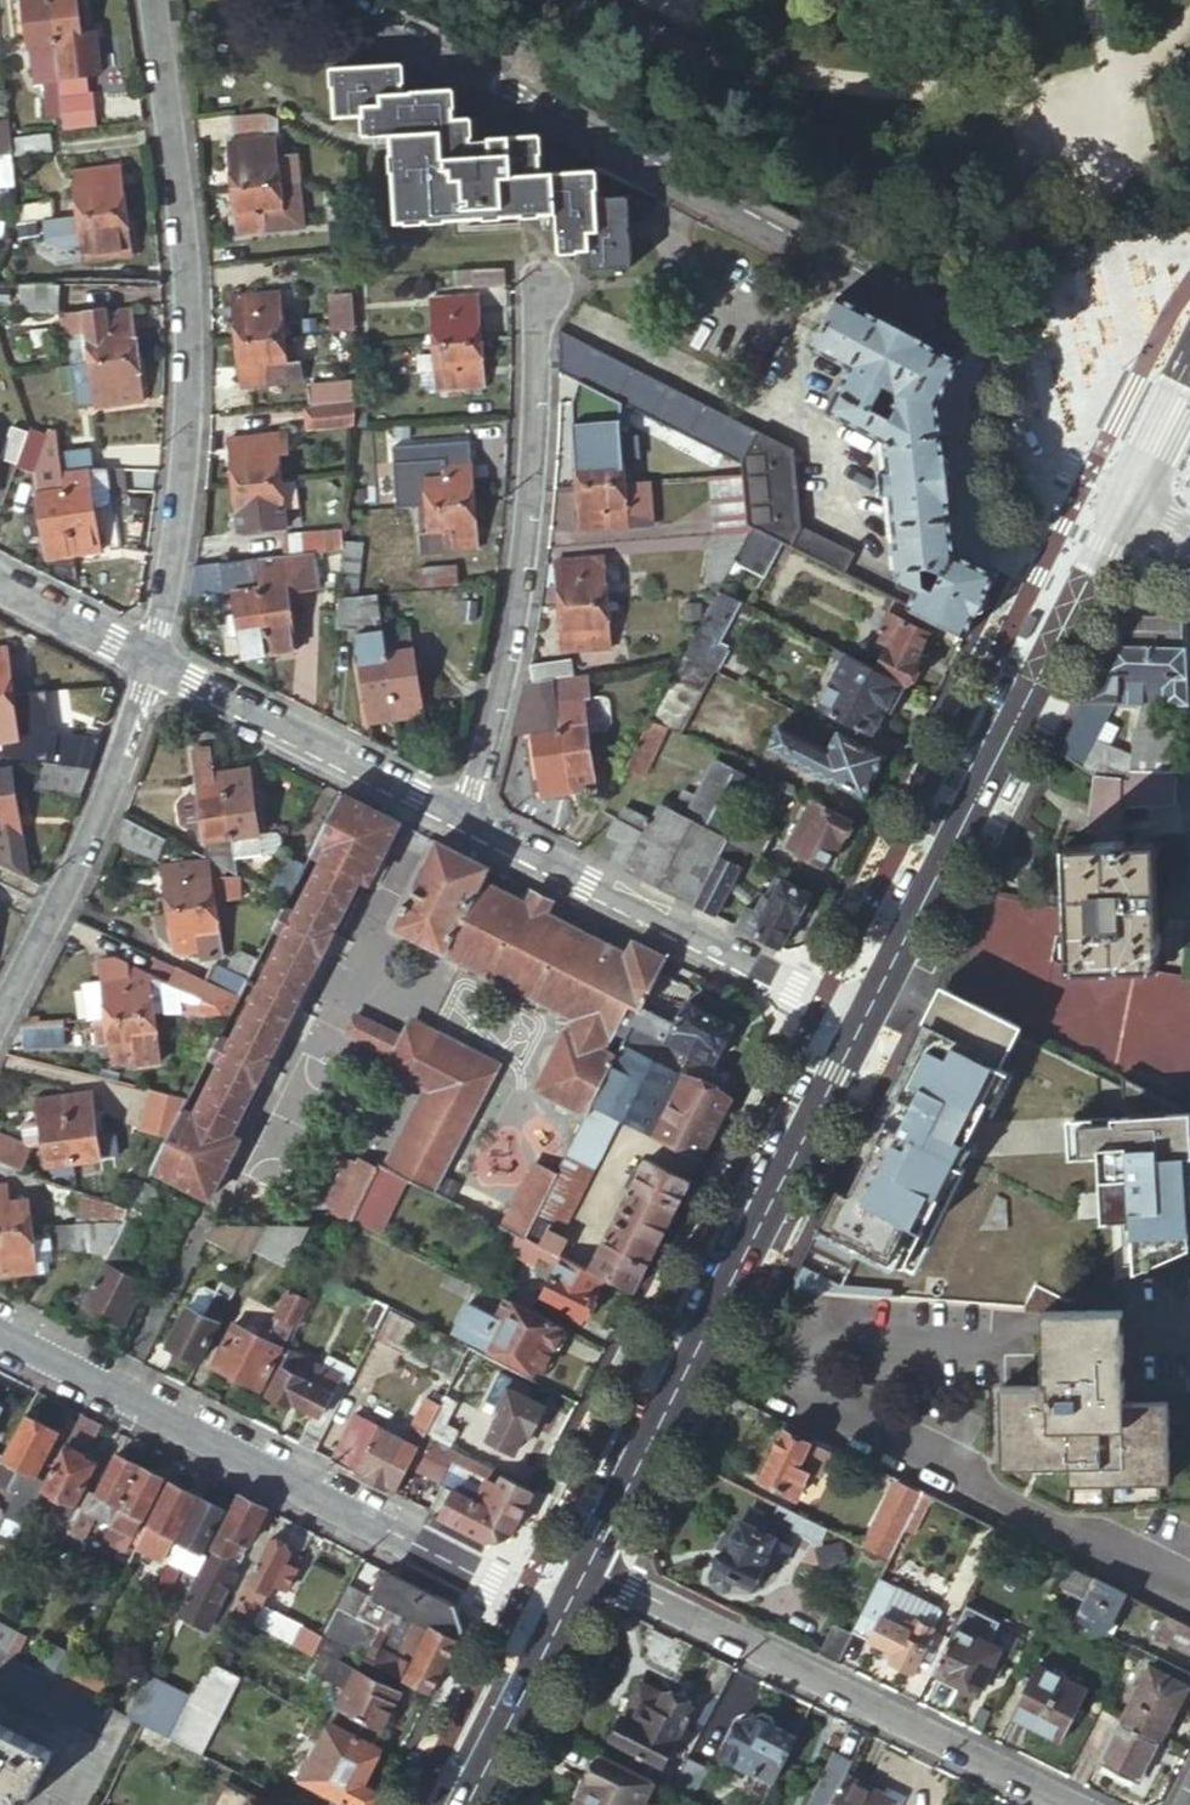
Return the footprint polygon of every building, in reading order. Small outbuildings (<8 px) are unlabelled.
[(47,0),(22,0),(26,48),(24,48),(27,69),(46,67),(44,46),(52,45),(47,0)] [(52,45),(55,66),(58,106),(58,108),(62,132),(94,127),(90,101),(86,101),(84,81),(99,80),(95,39),(80,40),(76,0),(47,0),(52,45)] [(385,53),(383,53),(333,57),(337,123),(366,122),(367,140),(389,140),(395,229),(501,225),(492,128),(482,128),(471,129),(472,135),(455,136),(453,108),(437,109),(434,79),(388,82),(386,54),(385,53)] [(257,119),(232,122),(234,137),(261,134),(275,141),(274,127),(257,119)] [(535,250),(554,249),(544,165),(526,166),(523,126),(492,128),(501,225),(533,223),(535,250)] [(228,146),(232,192),(232,191),(275,188),(273,160),(272,144),(228,146)] [(292,159),(273,160),(275,188),(276,188),(294,187),(292,159)] [(544,165),(554,249),(565,249),(566,263),(610,261),(604,191),(580,192),(577,163),(544,165)] [(69,173),(76,218),(124,212),(117,166),(69,173)] [(232,191),(232,192),(235,236),(279,234),(275,188),(232,191)] [(50,217),(49,203),(1,205),(3,220),(50,217)] [(76,218),(83,263),(131,256),(124,212),(76,218)] [(56,221),(0,227),(0,246),(57,240),(56,221)] [(500,273),(476,275),(477,292),(502,290),(500,273)] [(70,308),(70,289),(31,290),(32,309),(70,308)] [(279,341),(280,341),(276,295),(231,298),(235,344),(279,341)] [(905,590),(906,608),(964,639),(996,574),(955,554),(953,542),(939,403),(962,360),(905,330),(839,295),(826,319),(810,348),(848,368),(826,412),(883,439),(885,470),(877,471),(879,495),(888,494),(896,585),(905,590)] [(431,346),(478,342),(473,297),(447,299),(448,318),(449,324),(429,326),(431,346)] [(326,300),(328,334),(350,332),(348,299),(326,300)] [(429,320),(448,318),(447,299),(427,301),(429,320)] [(82,313),(89,368),(135,360),(129,314),(117,315),(116,308),(82,313)] [(797,451),(557,333),(556,373),(673,431),(710,449),(721,455),(741,464),(741,476),(743,524),(749,527),(780,544),(843,576),(853,554),(800,527),(797,451)] [(282,369),(280,341),(279,341),(235,344),(239,390),(265,388),(263,370),(281,369),(282,369)] [(483,387),(478,342),(431,346),(437,392),(483,387)] [(89,368),(95,413),(142,406),(135,360),(89,368)] [(263,370),(265,388),(282,387),(281,369),(263,370)] [(352,386),(306,390),(307,408),(352,405),(352,386)] [(352,425),(352,406),(310,410),(312,429),(352,425)] [(26,430),(15,426),(14,428),(3,469),(23,474),(34,433),(26,430)] [(2,427),(0,434),(0,456),(4,457),(11,430),(2,427)] [(575,489),(622,485),(620,467),(619,454),(618,428),(579,431),(580,440),(571,441),(574,489),(575,489)] [(439,431),(403,435),(404,450),(440,447),(439,431)] [(702,464),(710,449),(673,431),(666,446),(702,464)] [(232,486),(279,481),(273,436),(227,442),(232,486)] [(54,450),(58,470),(88,470),(92,471),(88,445),(54,450)] [(619,454),(620,467),(642,466),(641,452),(619,454)] [(722,477),(741,476),(741,464),(721,455),(722,477)] [(421,462),(423,506),(470,504),(467,458),(421,462)] [(58,470),(61,492),(70,557),(98,554),(92,508),(105,507),(109,500),(106,471),(92,471),(88,470),(58,470)] [(743,524),(741,476),(722,477),(708,479),(711,534),(747,531),(749,527),(743,524)] [(281,508),(279,481),(232,486),(237,532),(264,529),(284,527),(281,508)] [(647,526),(643,483),(622,485),(624,528),(647,526)] [(624,528),(622,485),(575,489),(574,489),(578,533),(624,529),(624,528)] [(70,557),(61,492),(35,494),(43,561),(70,557)] [(415,492),(395,494),(395,506),(416,504),(415,492)] [(423,506),(415,508),(417,552),(473,549),(470,504),(423,506)] [(780,544),(749,527),(747,531),(724,575),(734,580),(741,567),(763,577),(780,544)] [(308,554),(340,550),(341,548),(343,529),(302,534),(304,555),(308,554)] [(702,581),(716,590),(724,575),(747,531),(711,534),(708,535),(702,581)] [(341,548),(340,550),(335,597),(356,595),(354,547),(341,548)] [(253,561),(264,655),(291,653),(283,585),(282,575),(292,574),(293,584),(310,582),(308,554),(304,555),(253,561)] [(559,612),(605,604),(598,557),(554,561),(559,612)] [(238,658),(264,655),(253,561),(217,565),(220,595),(231,595),(238,658)] [(454,567),(417,569),(418,587),(455,585),(454,567)] [(282,575),(283,585),(293,584),(292,574),(282,575)] [(738,601),(716,590),(682,655),(711,670),(714,671),(725,650),(725,649),(725,647),(726,644),(718,640),(738,601)] [(356,595),(335,597),(331,634),(354,631),(378,628),(378,625),(373,594),(356,595)] [(611,648),(605,604),(559,612),(563,653),(611,648)] [(877,674),(903,688),(905,689),(916,668),(912,665),(927,636),(885,614),(876,634),(878,636),(873,647),(887,655),(877,674)] [(1127,617),(1112,648),(1182,648),(1184,617),(1150,617),(1127,617)] [(378,625),(378,628),(391,719),(419,715),(406,621),(378,625)] [(391,719),(378,628),(354,631),(359,658),(356,658),(366,723),(391,719)] [(10,694),(7,647),(0,647),(0,694),(10,694)] [(1112,648),(1058,755),(1093,778),(1097,778),(1132,783),(1133,773),(1133,757),(1095,742),(1114,704),(1134,704),(1153,704),(1187,704),(1186,692),(1184,648),(1182,648),(1112,648)] [(877,674),(834,652),(830,659),(839,664),(817,708),(826,712),(825,714),(837,720),(838,719),(850,725),(849,727),(862,734),(863,732),(867,734),(873,731),(883,711),(885,710),(886,710),(890,711),(903,688),(877,674)] [(682,655),(679,661),(648,722),(677,736),(711,670),(682,655)] [(567,662),(529,668),(530,679),(568,672),(567,662)] [(555,704),(552,681),(523,685),(510,738),(528,735),(529,735),(531,736),(532,739),(539,798),(567,794),(559,731),(555,704)] [(0,694),(0,739),(13,738),(10,694),(0,694)] [(583,699),(555,704),(559,731),(588,728),(583,699)] [(1148,730),(1153,704),(1134,704),(1134,729),(1148,730)] [(646,724),(622,771),(638,779),(663,732),(646,724)] [(882,757),(835,733),(826,751),(814,745),(813,746),(774,727),(763,748),(861,798),(882,757)] [(567,794),(596,790),(588,728),(559,731),(567,794)] [(1133,757),(1133,773),(1164,771),(1179,731),(1148,730),(1134,729),(1133,757)] [(59,734),(30,740),(32,755),(62,749),(59,734)] [(202,862),(212,867),(225,874),(233,878),(231,864),(219,777),(211,778),(206,748),(190,750),(197,795),(182,797),(175,806),(178,825),(187,831),(201,829),(202,862)] [(0,755),(0,866),(27,881),(10,756),(0,755)] [(77,797),(88,769),(34,760),(31,779),(77,797)] [(612,819),(594,857),(688,905),(750,783),(711,763),(692,798),(678,791),(669,809),(684,817),(682,820),(663,810),(667,802),(661,799),(649,821),(623,808),(616,821),(612,819)] [(1119,809),(1174,802),(1175,771),(1164,771),(1133,773),(1132,783),(1097,778),(1091,809),(1098,812),(1093,846),(1059,848),(1064,973),(1158,968),(1152,843),(1117,845),(1119,809)] [(245,774),(219,777),(231,864),(257,862),(245,774)] [(292,916),(279,909),(268,931),(281,937),(228,1041),(216,1035),(211,1045),(205,1056),(217,1062),(190,1115),(179,1109),(148,1169),(207,1198),(237,1138),(229,1134),(358,882),(366,885),(397,826),(337,795),(306,856),(319,862),(292,916)] [(849,824),(808,803),(784,851),(821,869),(836,842),(839,844),(849,824)] [(736,819),(725,841),(758,859),(770,836),(736,819)] [(114,837),(109,847),(149,866),(158,846),(118,826),(114,837)] [(485,870),(433,844),(406,896),(408,897),(403,907),(400,906),(397,912),(399,912),(390,931),(572,1023),(566,1036),(562,1034),(532,1091),(584,1117),(589,1108),(619,1047),(631,1024),(639,1007),(663,960),(632,944),(625,957),(478,883),(485,870)] [(717,857),(691,907),(713,919),(739,868),(717,857)] [(262,893),(282,904),(299,870),(279,860),(262,893)] [(166,869),(167,914),(216,912),(241,911),(239,887),(225,887),(225,874),(212,867),(166,869)] [(755,891),(735,930),(778,952),(801,907),(804,908),(809,896),(780,882),(771,899),(755,891)] [(167,914),(169,953),(179,958),(196,958),(196,964),(216,963),(216,912),(167,914)] [(167,914),(151,915),(152,939),(169,953),(167,914)] [(201,984),(234,1000),(251,964),(235,957),(232,960),(229,962),(227,965),(223,973),(210,968),(201,984)] [(98,982),(102,1016),(150,1010),(147,984),(146,975),(115,959),(96,961),(98,982)] [(153,962),(147,975),(157,980),(167,985),(174,972),(153,962)] [(150,1010),(223,1020),(234,1000),(201,984),(174,972),(167,985),(157,980),(147,984),(150,1010)] [(102,1016),(98,982),(81,984),(84,1018),(93,1017),(102,1016)] [(836,1191),(805,1252),(847,1273),(858,1251),(900,1272),(936,1201),(933,1199),(961,1144),(944,1136),(952,1119),(969,1127),(997,1072),(1006,1076),(1006,1075),(987,1066),(991,1059),(1005,1031),(1009,1022),(939,987),(934,996),(920,1025),(930,1030),(884,1121),(846,1197),(836,1191)] [(639,1007),(631,1024),(684,1053),(709,1066),(717,1049),(722,1051),(732,1031),(728,1030),(735,1014),(691,991),(673,1025),(639,1007)] [(150,1010),(102,1016),(105,1043),(107,1062),(126,1060),(127,1068),(137,1066),(137,1062),(156,1061),(150,1010)] [(102,1016),(93,1017),(95,1044),(105,1043),(102,1016)] [(431,1092),(389,1174),(429,1196),(491,1074),(404,1030),(398,1040),(354,1018),(345,1034),(389,1058),(384,1069),(419,1087),(431,1092)] [(59,1024),(18,1029),(22,1050),(62,1043),(59,1024)] [(684,1053),(631,1024),(619,1047),(673,1073),(684,1053)] [(177,1080),(190,1085),(205,1056),(211,1045),(198,1039),(177,1080)] [(713,1132),(729,1101),(704,1089),(673,1073),(619,1047),(589,1108),(617,1122),(698,1163),(713,1132)] [(704,1089),(714,1069),(709,1066),(684,1053),(673,1073),(704,1089)] [(1178,1129),(1177,1113),(1176,1107),(1118,1077),(1119,1088),(1121,1118),(1063,1122),(1066,1160),(1095,1158),(1097,1194),(1104,1194),(1106,1223),(1128,1221),(1132,1274),(1186,1249),(1185,1232),(1176,1233),(1174,1210),(1189,1209),(1189,1173),(1181,1174),(1180,1158),(1180,1156),(1153,1158),(1151,1131),(1178,1129)] [(419,1087),(378,1169),(389,1174),(431,1092),(419,1087)] [(95,1197),(128,1208),(141,1183),(148,1169),(179,1109),(184,1098),(149,1090),(95,1197)] [(84,1092),(57,1096),(67,1161),(68,1162),(93,1158),(84,1092)] [(67,1161),(57,1096),(31,1100),(40,1165),(68,1162),(67,1161)] [(590,1172),(617,1122),(589,1108),(584,1117),(570,1145),(563,1158),(590,1172)] [(1186,1113),(1177,1113),(1178,1129),(1151,1131),(1153,1158),(1180,1156),(1180,1158),(1189,1157),(1189,1150),(1186,1113)] [(6,1166),(17,1170),(24,1149),(0,1140),(0,1164),(6,1166)] [(1180,1158),(1181,1174),(1189,1173),(1189,1166),(1189,1157),(1180,1158)] [(554,1176),(521,1242),(555,1259),(563,1243),(546,1235),(549,1228),(560,1233),(590,1172),(563,1158),(554,1176)] [(589,1270),(632,1291),(687,1183),(644,1161),(589,1270)] [(330,1213),(349,1223),(375,1172),(356,1162),(330,1213)] [(496,1229),(521,1242),(554,1176),(529,1164),(496,1229)] [(0,1176),(0,1229),(27,1227),(25,1200),(6,1200),(4,1176),(0,1176)] [(128,1208),(121,1223),(77,1307),(120,1328),(141,1287),(110,1271),(118,1257),(125,1260),(136,1239),(129,1235),(133,1226),(136,1228),(155,1190),(141,1183),(128,1208)] [(114,1223),(52,1227),(54,1249),(99,1253),(114,1223)] [(210,1223),(201,1241),(225,1253),(241,1224),(210,1223)] [(241,1224),(225,1253),(244,1262),(250,1252),(263,1225),(241,1224)] [(305,1227),(263,1225),(250,1252),(285,1268),(305,1227)] [(592,1301),(600,1282),(555,1259),(521,1242),(496,1229),(489,1226),(481,1241),(532,1267),(536,1260),(552,1268),(534,1305),(565,1321),(569,1315),(582,1321),(583,1322),(593,1302),(592,1301)] [(32,1254),(29,1255),(27,1227),(0,1229),(0,1277),(33,1274),(32,1254)] [(44,1253),(32,1254),(33,1274),(46,1272),(44,1253)] [(805,1271),(798,1267),(793,1276),(801,1280),(805,1272),(805,1271)] [(193,1366),(231,1288),(217,1281),(200,1316),(184,1308),(162,1350),(193,1366)] [(558,1333),(560,1331),(482,1291),(474,1287),(449,1335),(505,1363),(507,1359),(538,1374),(549,1351),(553,1353),(562,1336),(558,1333)] [(294,1330),(307,1305),(285,1294),(272,1319),(274,1320),(262,1343),(232,1329),(210,1371),(255,1393),(289,1328),(294,1330)] [(423,1329),(387,1312),(372,1342),(408,1360),(423,1329)] [(1127,1368),(1125,1312),(1039,1315),(1041,1384),(1045,1384),(1045,1390),(999,1392),(1002,1473),(1069,1471),(1070,1488),(1071,1488),(1107,1487),(1169,1484),(1166,1403),(1120,1405),(1120,1398),(1128,1397),(1127,1368)] [(569,1315),(565,1321),(579,1327),(582,1321),(569,1315)] [(292,1445),(310,1454),(346,1386),(287,1356),(265,1399),(283,1409),(286,1405),(307,1416),(292,1445)] [(504,1390),(504,1392),(495,1408),(490,1418),(495,1420),(485,1441),(512,1455),(521,1437),(526,1440),(541,1409),(522,1399),(525,1392),(512,1385),(508,1392),(504,1390)] [(495,1408),(504,1392),(498,1389),(489,1404),(495,1408)] [(326,1462),(391,1496),(406,1468),(420,1438),(437,1406),(421,1399),(400,1441),(350,1416),(326,1462)] [(437,1406),(420,1438),(445,1450),(454,1434),(442,1427),(452,1406),(440,1400),(437,1406)] [(96,1426),(78,1417),(62,1448),(65,1450),(67,1448),(79,1454),(78,1457),(81,1458),(96,1426)] [(0,1462),(0,1487),(16,1495),(24,1478),(17,1474),(19,1470),(34,1478),(55,1435),(22,1418),(21,1419),(1,1460),(0,1462)] [(784,1431),(760,1478),(797,1496),(804,1482),(808,1484),(816,1468),(801,1461),(809,1444),(784,1431)] [(508,1535),(530,1493),(445,1450),(420,1438),(406,1468),(450,1490),(436,1519),(484,1544),(508,1535)] [(62,1448),(51,1472),(62,1477),(54,1493),(52,1492),(46,1504),(54,1508),(59,1499),(80,1509),(87,1495),(80,1492),(93,1465),(81,1458),(78,1457),(79,1454),(67,1448),(65,1450),(62,1448)] [(93,1498),(87,1495),(80,1509),(66,1537),(80,1545),(101,1505),(116,1512),(139,1469),(115,1457),(93,1498)] [(139,1469),(116,1512),(109,1528),(101,1543),(123,1554),(161,1481),(139,1469)] [(925,1492),(894,1476),(858,1545),(890,1560),(906,1529),(925,1492)] [(167,1484),(145,1526),(172,1540),(194,1498),(167,1484)] [(933,1496),(925,1492),(906,1529),(914,1533),(933,1496)] [(264,1512),(237,1497),(206,1559),(196,1580),(176,1618),(204,1632),(232,1577),(218,1570),(223,1560),(233,1558),(235,1554),(240,1557),(244,1548),(246,1549),(264,1512)] [(200,1501),(170,1559),(156,1585),(154,1588),(166,1595),(179,1571),(196,1580),(206,1559),(200,1556),(223,1512),(200,1501)] [(719,1564),(713,1576),(716,1581),(724,1585),(729,1584),(735,1573),(755,1583),(764,1565),(766,1566),(774,1562),(776,1560),(780,1562),(788,1547),(769,1537),(772,1530),(759,1524),(765,1512),(763,1508),(754,1503),(749,1505),(744,1515),(741,1514),(717,1563),(719,1564)] [(823,1528),(776,1504),(766,1522),(814,1546),(823,1528)] [(9,1554),(29,1516),(8,1505),(0,1522),(0,1549),(9,1554)] [(309,1535),(279,1520),(268,1542),(289,1553),(288,1556),(297,1560),(309,1535)] [(66,1537),(61,1547),(75,1555),(80,1545),(66,1537)] [(268,1542),(237,1604),(255,1613),(270,1587),(283,1594),(300,1562),(297,1560),(288,1556),(289,1553),(268,1542)] [(218,1570),(232,1577),(247,1549),(246,1549),(244,1548),(240,1557),(235,1554),(233,1558),(223,1560),(218,1570)] [(156,1585),(170,1559),(157,1553),(144,1578),(156,1585)] [(1095,1580),(1071,1567),(1056,1596),(1080,1608),(1095,1580)] [(401,1683),(428,1697),(460,1632),(455,1609),(386,1575),(372,1602),(365,1598),(354,1620),(335,1610),(320,1639),(319,1641),(341,1652),(386,1676),(394,1661),(371,1649),(380,1631),(387,1635),(396,1617),(407,1622),(403,1630),(408,1633),(403,1643),(418,1651),(401,1683)] [(880,1578),(853,1631),(885,1648),(882,1654),(891,1658),(889,1661),(912,1673),(933,1630),(931,1628),(940,1613),(938,1609),(880,1578)] [(1126,1596),(1095,1580),(1080,1608),(1076,1618),(1107,1633),(1126,1596)] [(365,1598),(346,1588),(335,1610),(354,1620),(365,1598)] [(37,1594),(15,1638),(21,1640),(24,1634),(27,1635),(31,1627),(33,1628),(48,1599),(37,1594)] [(1167,1618),(1156,1638),(1189,1656),(1189,1630),(1167,1618)] [(835,1622),(818,1654),(836,1663),(853,1631),(835,1622)] [(1000,1650),(955,1626),(933,1670),(978,1693),(1000,1650)] [(313,1654),(319,1641),(320,1639),(299,1629),(288,1648),(310,1659),(313,1654)] [(4,1658),(15,1638),(0,1630),(0,1656),(4,1658)] [(35,1674),(41,1663),(36,1660),(41,1650),(21,1640),(15,1638),(4,1658),(35,1674)] [(325,1727),(327,1728),(368,1749),(380,1729),(382,1730),(388,1728),(393,1718),(391,1711),(389,1711),(396,1695),(335,1665),(341,1652),(319,1641),(313,1654),(320,1658),(311,1675),(343,1692),(325,1727)] [(394,1661),(386,1676),(401,1683),(418,1651),(403,1643),(394,1661)] [(89,1740),(104,1710),(95,1705),(70,1692),(62,1688),(35,1674),(4,1658),(0,1656),(0,1694),(89,1740)] [(733,1666),(714,1657),(698,1690),(717,1699),(733,1666)] [(41,1661),(41,1663),(35,1674),(62,1688),(71,1670),(75,1663),(66,1658),(59,1671),(41,1661)] [(206,1664),(188,1700),(186,1704),(217,1720),(237,1681),(206,1664)] [(1037,1666),(1011,1716),(1061,1741),(1087,1692),(1037,1666)] [(1122,1723),(1160,1743),(1189,1689),(1151,1669),(1122,1723)] [(146,1678),(128,1713),(125,1719),(167,1740),(186,1704),(188,1700),(146,1678)] [(662,1765),(682,1726),(692,1706),(690,1704),(664,1691),(662,1695),(640,1684),(611,1741),(662,1765)] [(717,1699),(698,1690),(690,1704),(692,1706),(682,1726),(699,1735),(717,1699)] [(167,1743),(169,1744),(198,1759),(217,1720),(186,1704),(167,1740),(167,1743)] [(112,1714),(124,1721),(125,1719),(128,1713),(116,1706),(112,1714)] [(772,1783),(795,1738),(771,1725),(771,1723),(768,1718),(760,1713),(754,1717),(751,1716),(750,1719),(748,1718),(740,1719),(738,1722),(736,1721),(717,1757),(754,1775),(755,1774),(772,1783)] [(1138,1783),(1160,1743),(1122,1723),(1101,1763),(1138,1783)] [(378,1795),(379,1792),(363,1784),(378,1754),(368,1749),(327,1728),(297,1786),(311,1791),(338,1804),(373,1804),(378,1795)] [(140,1729),(131,1747),(160,1762),(169,1744),(167,1743),(140,1729)] [(0,1730),(0,1801),(8,1804),(25,1804),(50,1757),(0,1730)] [(852,1761),(834,1753),(818,1786),(836,1794),(845,1775),(852,1761)] [(600,1757),(585,1787),(590,1790),(582,1804),(642,1804),(643,1803),(653,1783),(600,1757)] [(676,1780),(670,1792),(692,1802),(708,1770),(686,1759),(676,1780)] [(658,1771),(653,1783),(670,1792),(676,1780),(658,1771)] [(887,1796),(845,1775),(836,1794),(830,1804),(882,1804),(887,1796)] [(808,1804),(830,1804),(836,1794),(818,1786),(808,1804)] [(585,1787),(576,1804),(582,1804),(590,1790),(585,1787)] [(235,1795),(230,1804),(254,1804),(235,1795)] [(887,1796),(882,1804),(892,1804),(894,1799),(887,1796)] [(974,1796),(969,1804),(990,1804),(974,1796)]
